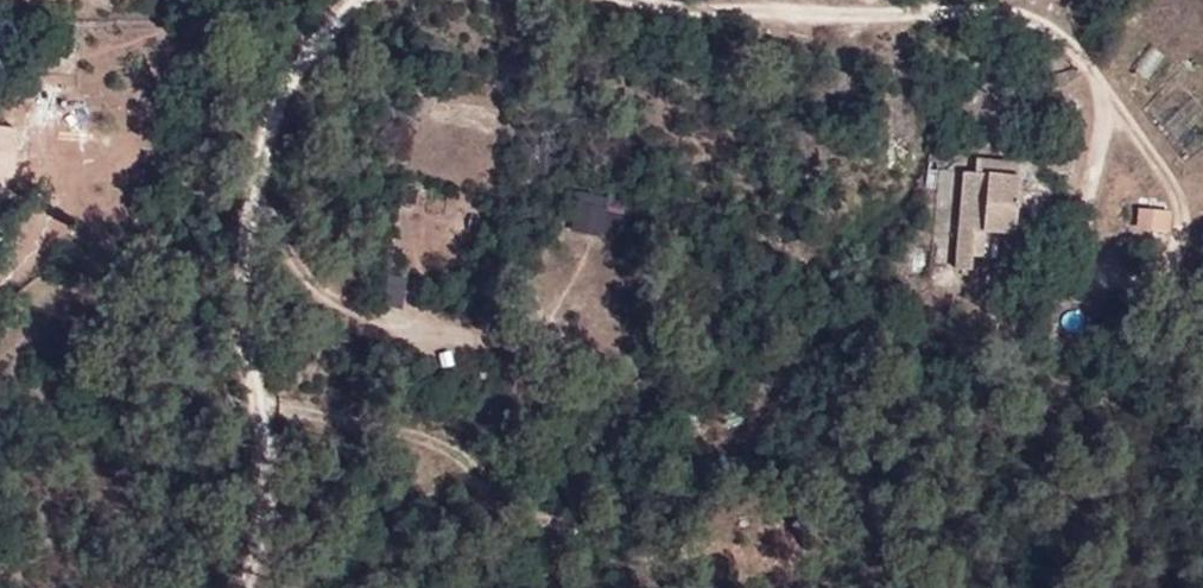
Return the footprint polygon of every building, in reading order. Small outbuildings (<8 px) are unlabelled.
[(979,172),(966,171),(959,266),(992,269),(995,234),(1019,236),(1025,160),(981,156),(979,172)] [(582,189),(574,227),(623,237),(631,198),(582,189)] [(1139,229),(1173,232),(1175,210),(1142,207),(1139,229)]
